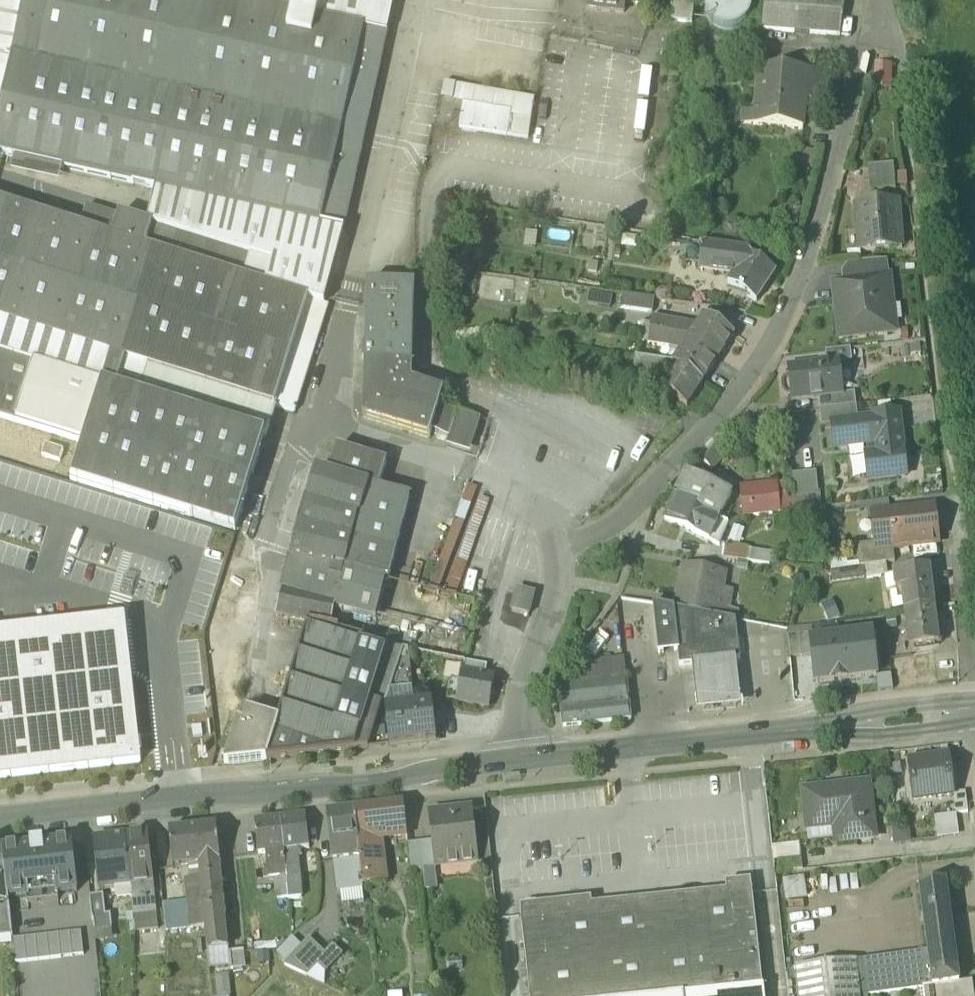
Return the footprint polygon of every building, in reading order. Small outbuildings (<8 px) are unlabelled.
[(320,227),(364,30),(225,0),(25,0),(0,116),(0,156),(15,160),(62,170),(155,190),(320,227)] [(25,0),(0,0),(0,116),(25,0)] [(387,35),(395,0),(225,0),(364,30),(387,35)] [(622,4),(622,0),(587,0),(586,9),(624,13),(624,12),(621,12),(622,4)] [(692,24),(694,0),(674,0),(671,22),(692,24)] [(750,14),(751,1),(750,0),(708,0),(706,5),(709,18),(718,27),(731,29),(743,24),(750,14)] [(840,37),(845,0),(764,0),(762,30),(840,37)] [(387,35),(364,30),(320,227),(344,232),(387,35)] [(891,90),(892,65),(876,65),(875,89),(891,90)] [(758,67),(755,105),(754,125),(802,129),(804,101),(807,71),(758,67)] [(804,101),(821,103),(823,72),(807,71),(804,101)] [(459,129),(528,140),(535,100),(444,85),(441,99),(464,103),(459,129)] [(744,124),(754,125),(755,105),(746,105),(744,124)] [(799,169),(811,172),(815,154),(803,151),(799,169)] [(62,170),(15,160),(12,175),(60,186),(62,170)] [(871,168),(873,195),(898,193),(897,167),(871,168)] [(307,301),(324,306),(344,232),(320,227),(155,190),(147,226),(273,266),(265,288),(307,301)] [(857,206),(860,252),(903,249),(899,203),(857,206)] [(83,446),(94,411),(83,407),(92,380),(265,437),(266,438),(275,408),(295,414),(322,325),(319,324),(324,306),(307,301),(265,288),(273,266),(147,226),(119,217),(118,219),(86,209),(80,230),(0,205),(0,356),(35,367),(16,424),(83,446)] [(535,249),(538,233),(526,231),(523,247),(535,249)] [(639,238),(623,235),(621,248),(637,250),(639,238)] [(702,260),(740,266),(747,254),(750,256),(751,254),(747,251),(705,245),(702,260)] [(775,273),(750,256),(747,254),(740,266),(732,277),(728,284),(756,303),(775,273)] [(732,277),(740,266),(702,260),(701,273),(732,277)] [(851,265),(853,283),(888,279),(887,262),(851,265)] [(476,296),(525,300),(527,277),(478,273),(476,296)] [(833,285),(839,339),(895,333),(889,279),(888,279),(853,283),(833,285)] [(363,367),(365,367),(412,368),(414,287),(368,286),(366,352),(364,352),(363,367)] [(612,294),(589,290),(587,304),(610,308),(612,294)] [(623,307),(654,312),(656,300),(625,295),(623,307)] [(652,317),(650,332),(689,338),(696,326),(652,317)] [(696,326),(689,338),(719,358),(733,337),(703,317),(696,326)] [(681,349),(689,338),(650,332),(648,344),(681,349)] [(702,383),(719,358),(689,338),(681,349),(672,364),(675,365),(702,383)] [(825,353),(827,365),(839,363),(839,364),(852,363),(850,350),(825,353)] [(16,424),(35,367),(0,356),(0,419),(16,424)] [(653,372),(667,374),(675,365),(672,364),(636,359),(634,375),(650,377),(653,372)] [(788,369),(792,402),(819,399),(843,396),(842,395),(839,364),(839,363),(827,365),(788,369)] [(702,383),(675,365),(667,374),(669,378),(662,388),(687,407),(702,383)] [(411,385),(412,368),(365,367),(363,420),(430,440),(432,433),(449,439),(458,413),(440,408),(444,396),(411,385)] [(265,438),(265,437),(92,380),(83,407),(94,411),(83,446),(72,483),(235,534),(265,438)] [(819,399),(819,411),(856,406),(855,394),(842,395),(843,396),(819,399)] [(858,422),(856,406),(819,411),(821,427),(831,426),(831,425),(858,422)] [(481,420),(458,413),(449,439),(449,442),(466,447),(471,432),(476,434),(481,420)] [(865,457),(868,482),(907,477),(904,453),(903,453),(898,414),(873,417),(874,420),(858,422),(831,425),(831,426),(834,450),(869,446),(871,456),(865,457)] [(466,447),(449,442),(447,447),(470,454),(476,434),(471,432),(466,447)] [(702,461),(711,469),(728,451),(719,443),(702,461)] [(64,451),(46,445),(42,457),(60,463),(64,451)] [(332,629),(337,611),(360,520),(362,520),(370,488),(379,490),(387,466),(337,450),(329,476),(316,473),(298,528),(290,560),(276,620),(308,626),(279,721),(267,761),(368,750),(381,706),(382,705),(370,702),(387,646),(332,629)] [(695,477),(731,494),(736,484),(723,478),(721,481),(698,470),(695,477)] [(686,472),(676,494),(708,510),(706,515),(719,521),(719,520),(731,494),(695,477),(686,472)] [(792,476),(795,499),(819,497),(816,473),(792,476)] [(776,484),(779,513),(794,511),(791,483),(776,484)] [(740,488),(743,517),(779,513),(776,484),(740,488)] [(477,491),(468,487),(428,590),(437,594),(477,491)] [(410,498),(379,490),(370,488),(362,520),(360,520),(337,611),(376,622),(386,582),(388,583),(410,498)] [(729,524),(719,520),(719,521),(706,515),(708,510),(676,494),(664,518),(719,546),(729,524)] [(795,499),(796,512),(821,509),(820,497),(819,497),(795,499)] [(489,502),(480,499),(446,596),(455,599),(489,502)] [(869,503),(870,515),(873,515),(889,513),(888,501),(869,503)] [(874,544),(875,552),(893,550),(938,545),(933,508),(889,513),(873,515),(876,544),(874,544)] [(822,520),(821,509),(796,512),(783,513),(784,524),(822,520)] [(859,568),(864,567),(886,564),(895,563),(893,550),(875,552),(874,544),(857,546),(859,568)] [(723,558),(750,561),(751,549),(724,546),(723,558)] [(751,549),(750,561),(775,565),(777,553),(751,549)] [(830,561),(831,570),(847,568),(846,559),(830,561)] [(887,576),(886,564),(864,567),(866,576),(866,579),(887,576)] [(684,565),(678,596),(719,603),(722,587),(725,573),(684,565)] [(866,576),(864,567),(859,568),(831,571),(832,580),(866,576)] [(901,592),(904,615),(934,611),(929,570),(893,575),(895,593),(901,592)] [(719,603),(717,616),(737,620),(739,610),(730,608),(734,589),(722,587),(719,603)] [(512,612),(529,617),(534,595),(517,591),(512,612)] [(717,616),(719,603),(678,596),(676,608),(717,616)] [(840,616),(833,600),(821,605),(828,621),(840,616)] [(677,652),(679,667),(740,660),(736,620),(652,604),(658,654),(677,652)] [(939,647),(934,611),(904,615),(909,651),(939,647)] [(142,764),(127,620),(0,634),(0,779),(142,764)] [(788,635),(790,658),(813,656),(811,642),(811,634),(788,635)] [(811,642),(813,656),(816,684),(876,677),(871,635),(811,642)] [(403,651),(387,646),(370,702),(382,705),(381,706),(385,707),(403,651)] [(581,663),(583,683),(626,678),(624,658),(581,663)] [(736,658),(691,663),(697,713),(741,708),(736,658)] [(468,674),(485,678),(487,667),(465,662),(464,668),(463,674),(468,674)] [(450,682),(461,684),(463,674),(464,668),(447,665),(444,681),(450,682)] [(468,674),(463,674),(461,684),(457,701),(489,707),(494,679),(485,678),(468,674)] [(891,675),(876,677),(877,693),(893,691),(891,675)] [(631,720),(626,678),(583,683),(559,686),(564,728),(631,720)] [(447,699),(457,701),(461,684),(450,682),(447,699)] [(385,710),(389,747),(435,742),(431,705),(385,710)] [(233,734),(224,766),(267,761),(279,721),(247,712),(239,736),(233,734)] [(908,764),(913,801),(953,796),(948,758),(908,764)] [(836,841),(837,843),(874,839),(869,801),(871,801),(869,783),(849,785),(849,787),(803,793),(807,829),(835,826),(836,841)] [(953,796),(956,816),(967,814),(965,794),(953,796)] [(404,806),(355,811),(360,859),(360,861),(383,859),(381,840),(407,837),(404,806)] [(431,843),(434,869),(435,869),(434,862),(476,857),(477,864),(479,864),(472,809),(428,814),(431,843)] [(334,863),(342,862),(360,859),(355,811),(327,815),(332,863),(334,863)] [(934,819),(936,840),(958,838),(956,816),(934,819)] [(305,817),(280,820),(285,868),(297,867),(295,851),(309,850),(305,817)] [(286,875),(285,868),(280,820),(254,823),(258,855),(266,854),(268,877),(286,875)] [(909,825),(891,827),(893,845),(911,843),(909,825)] [(835,826),(807,829),(809,844),(836,841),(835,826)] [(174,867),(199,865),(220,863),(216,827),(170,832),(174,867)] [(148,834),(125,837),(131,887),(134,915),(156,912),(148,834)] [(100,890),(131,887),(125,837),(95,840),(100,890)] [(8,900),(27,898),(29,898),(28,890),(55,887),(56,895),(58,895),(77,893),(71,843),(42,846),(32,847),(2,850),(8,900)] [(420,844),(419,844),(422,870),(433,869),(434,869),(431,843),(420,844)] [(409,872),(422,870),(419,844),(406,846),(409,872)] [(800,844),(771,846),(773,862),(778,861),(802,859),(800,844)] [(8,900),(2,850),(0,850),(0,930),(11,929),(8,900)] [(434,862),(435,869),(477,864),(476,857),(434,862)] [(360,861),(360,859),(342,862),(342,866),(334,867),(337,889),(360,886),(363,886),(360,861)] [(363,886),(363,887),(386,884),(383,859),(360,861),(363,886)] [(778,861),(779,873),(803,871),(802,859),(778,861)] [(200,879),(205,928),(226,926),(220,863),(199,865),(200,879)] [(286,875),(286,880),(288,899),(288,904),(301,903),(297,867),(285,868),(286,875)] [(433,869),(422,870),(425,892),(436,891),(433,869)] [(808,899),(804,877),(783,880),(786,902),(808,899)] [(188,903),(191,929),(205,928),(200,879),(186,881),(188,903)] [(278,900),(288,899),(286,880),(276,881),(278,900)] [(919,887),(928,953),(932,987),(933,988),(949,986),(959,985),(959,984),(945,883),(919,887)] [(362,900),(360,886),(337,889),(339,903),(362,900)] [(58,900),(58,895),(56,895),(55,887),(28,890),(29,898),(27,898),(28,903),(58,900)] [(529,995),(690,995),(762,988),(752,890),(520,915),(529,995)] [(103,897),(90,898),(93,918),(105,917),(103,897)] [(191,929),(188,903),(163,906),(166,932),(191,929)] [(156,912),(134,915),(135,933),(158,930),(156,912)] [(93,918),(95,930),(112,929),(111,916),(105,917),(93,918)] [(207,950),(208,950),(229,948),(226,926),(205,928),(207,949),(207,950)] [(112,929),(95,930),(96,943),(113,942),(112,929)] [(81,932),(70,933),(72,957),(84,956),(81,932)] [(70,933),(58,934),(61,958),(72,957),(70,933)] [(58,934),(47,936),(49,959),(61,958),(58,934)] [(47,936),(35,937),(38,961),(49,959),(47,936)] [(35,937),(24,938),(26,962),(38,961),(35,937)] [(24,938),(12,939),(15,963),(26,962),(24,938)] [(286,964),(302,947),(292,938),(276,955),(286,964)] [(306,976),(317,964),(325,956),(325,955),(309,940),(302,947),(286,964),(284,966),(306,976)] [(333,946),(325,955),(325,956),(317,964),(325,972),(342,955),(333,946)] [(229,953),(229,948),(208,950),(210,969),(231,967),(230,953),(229,953)] [(231,967),(231,968),(245,967),(244,952),(230,953),(231,967)] [(932,987),(928,953),(856,963),(860,995),(869,995),(924,988),(932,987)] [(856,963),(856,961),(795,968),(799,995),(860,995),(856,963)] [(325,972),(317,964),(306,976),(325,984),(325,972)] [(217,995),(230,995),(228,975),(215,976),(217,995)] [(950,995),(973,995),(971,982),(959,984),(959,985),(949,986),(950,995)] [(949,986),(933,988),(932,987),(924,988),(925,995),(950,995),(949,986)]
